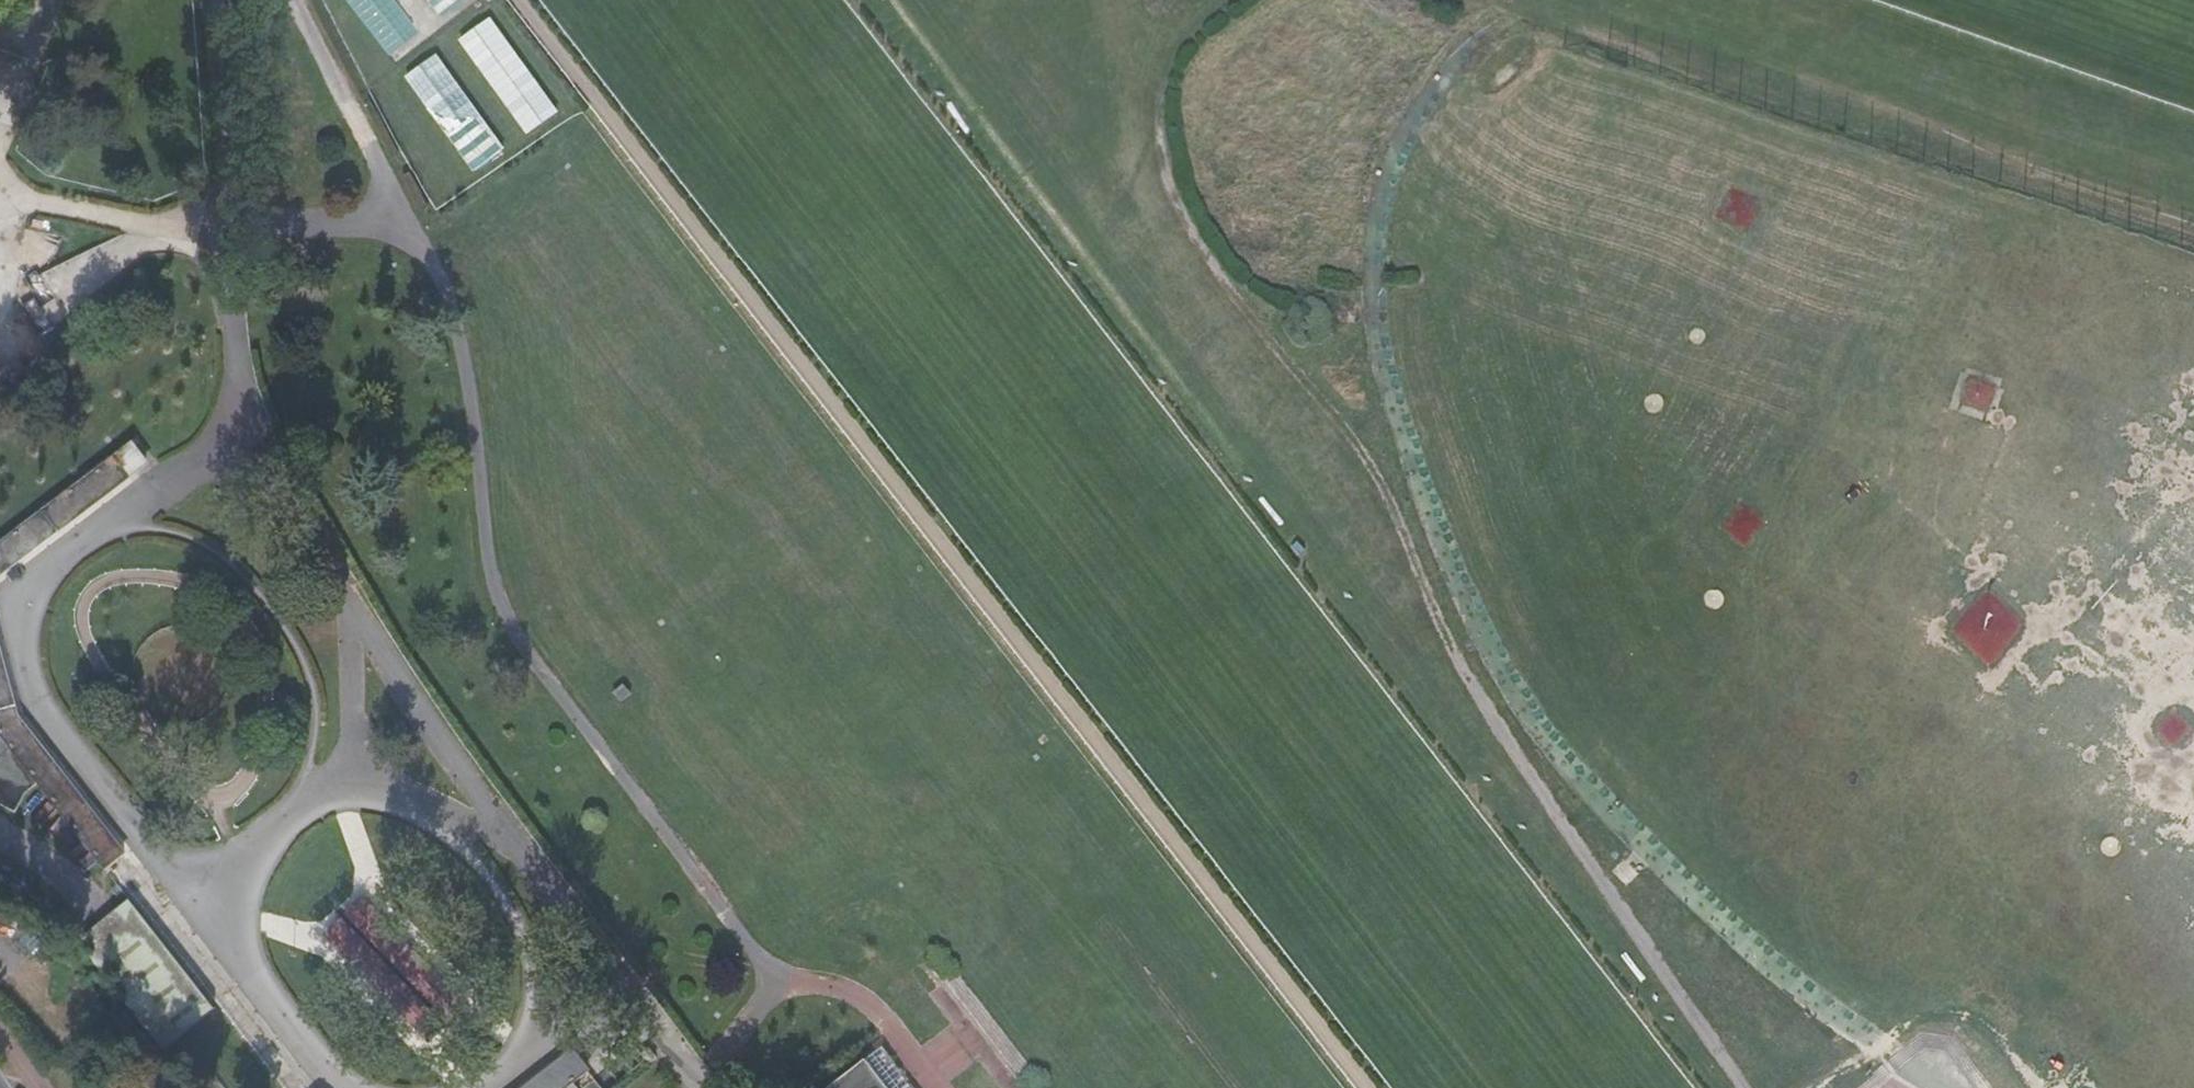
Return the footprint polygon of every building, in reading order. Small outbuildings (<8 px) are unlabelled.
[(436,16),(457,0),(424,0),(436,16)] [(460,36),(486,77),(518,56),(491,16),(460,36)] [(406,75),(437,116),(466,95),(435,54),(406,75)] [(1970,377),(1960,402),(1985,411),(1994,387),(1970,377)] [(127,478),(114,460),(0,545),(0,572),(127,478)] [(1742,548),(1766,521),(1741,499),(1717,525),(1742,548)] [(1981,589),(1950,633),(1995,664),(2025,620),(1981,589)] [(7,741),(0,747),(0,796),(6,800),(17,781),(31,771),(277,1087),(305,1087),(16,717),(0,654),(0,731),(7,741)] [(586,1070),(573,1053),(529,1087),(563,1087),(586,1070)] [(867,1061),(832,1087),(887,1087),(867,1061)]
